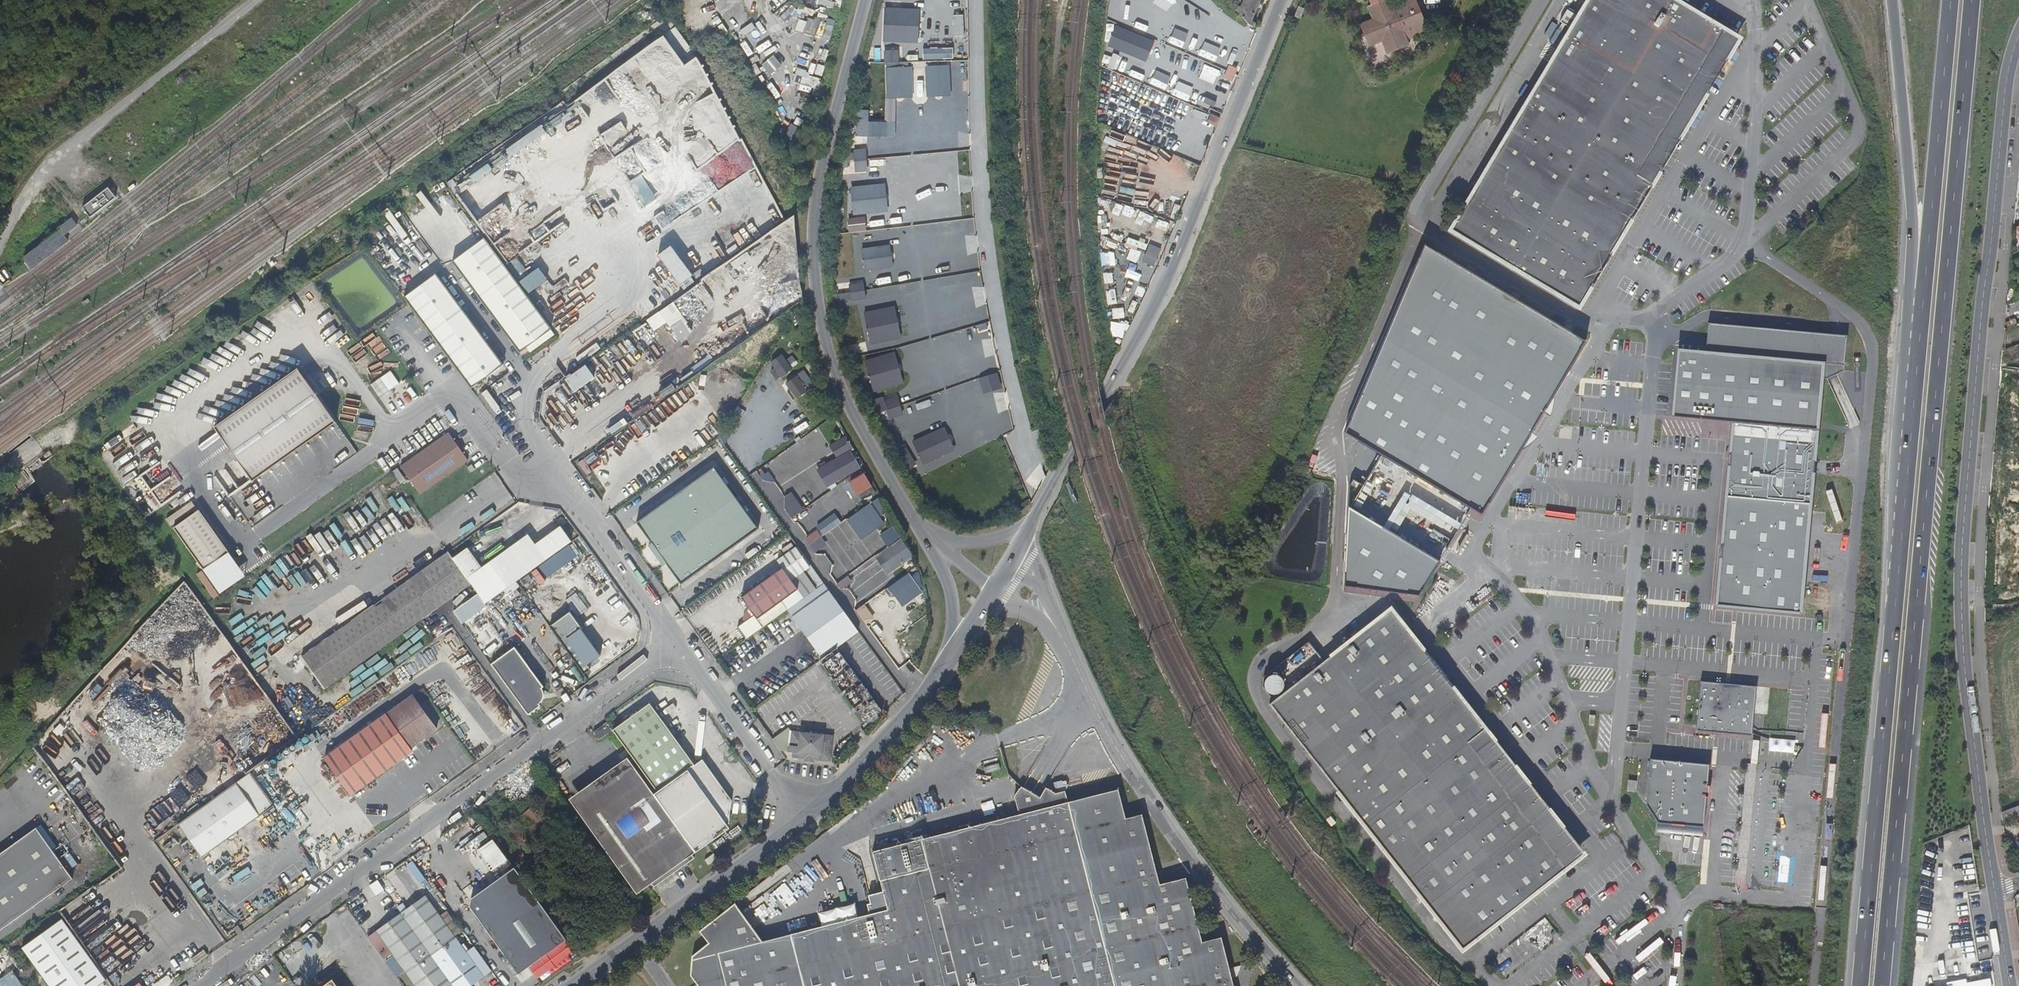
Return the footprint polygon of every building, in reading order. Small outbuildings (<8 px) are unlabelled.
[(1239,14),(1253,27),(1254,23),(1252,21),(1260,0),(1245,0),(1239,14)] [(1375,4),(1370,6),(1376,19),(1363,25),(1372,47),(1385,41),(1391,54),(1411,45),(1409,39),(1415,37),(1416,38),(1432,31),(1419,0),(1400,0),(1401,1),(1395,3),(1394,0),(1385,0),(1384,0),(1377,0),(1378,2),(1375,4)] [(1652,184),(1650,183),(1637,175),(1724,29),(1700,15),(1675,0),(1586,0),(1449,230),(1578,308),(1652,184)] [(1302,5),(1297,16),(1303,18),(1308,8),(1302,5)] [(1135,10),(1129,25),(1144,31),(1150,16),(1135,10)] [(799,19),(796,30),(818,35),(822,19),(809,16),(808,21),(799,19)] [(892,49),(912,48),(912,16),(892,16),(892,49)] [(963,35),(964,18),(956,18),(956,34),(963,35)] [(1109,45),(1145,61),(1153,41),(1117,26),(1109,45)] [(1650,183),(1737,37),(1724,29),(1637,175),(1650,183)] [(923,59),(954,58),(954,47),(923,47),(923,59)] [(1102,60),(1122,66),(1125,56),(1105,50),(1102,60)] [(769,72),(779,65),(773,57),(764,63),(769,72)] [(818,64),(815,73),(822,75),(825,66),(818,64)] [(926,64),(926,96),(951,95),(950,64),(926,64)] [(797,69),(793,80),(810,86),(814,74),(797,69)] [(1149,76),(1146,81),(1157,86),(1159,81),(1149,76)] [(893,127),(907,127),(907,90),(894,90),(893,127)] [(892,136),(892,121),(870,120),(870,110),(856,109),(855,135),(892,136)] [(1218,126),(1221,117),(1212,113),(1208,122),(1218,126)] [(856,160),(868,160),(867,150),(856,150),(856,160)] [(839,159),(839,170),(850,170),(850,159),(839,159)] [(868,170),(868,160),(856,160),(857,170),(868,170)] [(466,169),(470,175),(484,167),(481,161),(466,169)] [(475,181),(494,169),(491,164),(472,176),(475,181)] [(844,220),(862,219),(860,179),(842,180),(844,220)] [(116,198),(109,188),(83,207),(90,217),(116,198)] [(934,212),(948,211),(948,203),(934,204),(934,212)] [(904,208),(892,211),(895,225),(907,223),(904,208)] [(876,213),(877,223),(890,223),(890,212),(876,213)] [(32,267),(69,241),(65,236),(79,226),(73,218),(60,228),(59,231),(25,256),(32,267)] [(1102,249),(1112,253),(1116,243),(1106,239),(1102,249)] [(451,266),(516,355),(547,332),(483,243),(451,266)] [(1115,252),(1122,255),(1126,246),(1119,243),(1115,252)] [(855,265),(884,262),(883,247),(853,250),(855,265)] [(1583,344),(1420,247),(1352,429),(1474,515),(1583,344)] [(654,260),(676,289),(688,280),(666,251),(654,260)] [(1143,262),(1154,267),(1157,260),(1146,255),(1143,262)] [(515,276),(525,271),(518,258),(508,263),(515,276)] [(402,301),(467,390),(499,367),(434,278),(402,301)] [(850,293),(865,291),(864,283),(849,286),(850,293)] [(1134,294),(1143,298),(1148,290),(1138,285),(1134,294)] [(691,291),(661,310),(673,329),(669,332),(676,343),(696,331),(690,321),(696,316),(692,309),(700,304),(694,296),(691,291)] [(866,299),(865,291),(850,293),(851,301),(866,299)] [(866,348),(897,341),(891,310),(859,317),(866,348)] [(1707,351),(1678,348),(1671,418),(1729,422),(1813,432),(1816,383),(1845,369),(1848,337),(1710,324),(1707,351)] [(1115,335),(1123,339),(1127,331),(1119,327),(1115,335)] [(575,366),(596,352),(592,346),(571,361),(575,366)] [(869,395),(900,385),(890,354),(859,364),(869,395)] [(771,363),(781,376),(792,368),(782,355),(771,363)] [(576,393),(597,379),(587,365),(566,379),(576,393)] [(296,371),(210,428),(247,484),(333,427),(296,371)] [(786,385),(797,398),(808,390),(797,376),(786,385)] [(887,411),(900,406),(897,398),(884,403),(887,411)] [(900,406),(887,411),(890,420),(904,415),(900,406)] [(1714,606),(1798,616),(1813,432),(1729,422),(1714,606)] [(911,445),(920,467),(952,455),(943,432),(911,445)] [(447,434),(397,469),(415,496),(466,461),(447,434)] [(836,457),(853,448),(846,436),(829,445),(836,457)] [(827,488),(861,468),(851,451),(817,471),(827,488)] [(654,548),(654,551),(657,554),(659,555),(662,553),(681,581),(758,526),(716,465),(639,520),(657,546),(654,548)] [(774,482),(769,472),(761,478),(763,482),(774,482)] [(856,506),(876,495),(864,475),(849,483),(845,487),(848,492),(854,489),(859,498),(853,501),(856,506)] [(386,501),(399,492),(388,476),(375,485),(386,501)] [(1347,485),(1341,584),(1416,595),(1436,561),(1349,507),(1363,485),(1351,478),(1347,485)] [(854,489),(848,492),(853,501),(859,498),(854,489)] [(792,519),(804,510),(792,493),(785,497),(784,510),(792,519)] [(887,510),(877,496),(845,518),(855,532),(887,510)] [(394,504),(405,520),(413,515),(402,499),(394,504)] [(813,516),(825,507),(821,502),(810,511),(813,516)] [(189,504),(165,518),(169,525),(193,510),(189,504)] [(887,510),(855,532),(859,538),(891,517),(887,510)] [(196,513),(171,530),(198,571),(223,554),(196,513)] [(821,534),(832,526),(826,518),(816,525),(821,534)] [(464,547),(447,559),(466,585),(480,604),(568,540),(558,526),(532,544),(525,534),(479,567),(464,547)] [(887,545),(900,537),(893,526),(880,535),(887,545)] [(809,545),(821,536),(816,530),(805,539),(809,545)] [(815,553),(827,545),(821,536),(809,545),(815,553)] [(914,557),(901,539),(876,557),(888,575),(914,557)] [(539,567),(546,577),(581,553),(573,543),(539,567)] [(786,608),(803,596),(791,579),(802,571),(809,566),(795,545),(776,558),(781,566),(740,595),(756,618),(760,623),(761,625),(786,608)] [(393,588),(417,621),(466,585),(447,559),(442,552),(393,588)] [(802,571),(791,579),(803,596),(814,588),(823,582),(811,565),(809,566),(802,571)] [(913,572),(921,583),(922,583),(922,576),(917,569),(913,572)] [(203,570),(197,574),(213,598),(219,595),(203,570)] [(921,583),(913,572),(902,580),(910,591),(909,592),(915,601),(924,595),(918,586),(921,583)] [(852,582),(848,577),(837,584),(840,588),(843,589),(852,582)] [(836,648),(858,632),(823,582),(814,588),(803,596),(786,608),(821,658),(836,648)] [(863,585),(856,590),(862,598),(868,593),(863,585)] [(327,687),(417,621),(393,588),(303,654),(327,687)] [(536,599),(545,611),(557,603),(548,591),(536,599)] [(577,616),(588,608),(576,592),(565,600),(577,616)] [(866,626),(875,619),(864,605),(855,612),(866,626)] [(1470,743),(1486,730),(1391,609),(1324,662),(1275,701),(1271,705),(1464,950),(1569,867),(1470,743)] [(550,633),(580,675),(587,670),(584,666),(596,657),(576,628),(577,628),(571,619),(550,633)] [(841,646),(885,707),(903,694),(859,633),(841,646)] [(1275,701),(1324,662),(1309,643),(1264,678),(1264,687),(1275,701)] [(1114,651),(1111,644),(1105,646),(1108,653),(1114,651)] [(879,710),(836,648),(821,658),(818,660),(861,722),(879,710)] [(540,688),(511,649),(488,665),(525,715),(537,707),(535,705),(536,704),(537,703),(538,702),(539,702),(539,701),(540,700),(540,698),(540,696),(540,694),(539,693),(539,691),(539,690),(538,689),(540,688)] [(1753,685),(1700,682),(1695,725),(1749,732),(1753,685)] [(75,683),(67,692),(71,696),(74,693),(75,694),(80,689),(75,683)] [(54,693),(51,696),(55,702),(59,698),(54,693)] [(409,696),(324,758),(350,794),(409,752),(407,749),(434,730),(409,696)] [(1138,703),(1135,696),(1125,701),(1127,707),(1138,703)] [(684,771),(691,766),(646,704),(609,731),(613,735),(653,793),(684,771)] [(770,738),(778,749),(788,750),(788,755),(825,757),(828,733),(782,730),(770,738)] [(1584,855),(1486,730),(1470,743),(1569,867),(1584,855)] [(1709,766),(1652,759),(1646,802),(1653,820),(1703,827),(1709,766)] [(684,771),(653,793),(693,849),(725,827),(728,802),(699,760),(691,766),(684,771)] [(627,770),(587,798),(596,812),(585,820),(634,890),(643,884),(635,873),(639,871),(650,888),(690,861),(627,770)] [(273,805),(249,772),(200,808),(224,841),(273,805)] [(1168,781),(1163,784),(1171,799),(1178,795),(1171,782),(1169,783),(1168,781)] [(1021,788),(1013,798),(1018,817),(1043,811),(1069,804),(1067,793),(1056,797),(1046,790),(1039,799),(1021,788)] [(1221,939),(1203,944),(1191,897),(1187,880),(1159,887),(1141,816),(1124,820),(1117,792),(1070,804),(1069,804),(1043,811),(1019,817),(1018,817),(872,853),(887,914),(761,945),(733,908),(700,934),(709,946),(690,960),(689,979),(694,985),(1233,985),(1221,939)] [(2018,819),(2018,807),(2001,814),(2002,820),(2003,826),(2018,819)] [(224,841),(200,808),(176,825),(201,859),(224,841)] [(525,814),(531,821),(539,815),(532,808),(525,814)] [(1332,817),(1328,820),(1333,827),(1337,824),(1332,817)] [(37,827),(0,854),(0,931),(74,878),(37,827)] [(69,870),(78,864),(69,851),(60,857),(69,870)] [(702,862),(705,867),(714,860),(711,856),(702,862)] [(1228,858),(1219,864),(1229,878),(1238,872),(1228,858)] [(514,978),(563,944),(511,870),(495,881),(502,894),(481,909),(473,897),(466,901),(465,908),(514,978)] [(378,880),(370,886),(376,895),(384,890),(378,880)] [(495,881),(473,897),(481,909),(502,894),(495,881)] [(379,962),(389,956),(411,985),(474,985),(489,975),(472,951),(464,956),(451,940),(459,936),(444,915),(437,920),(422,900),(364,941),(379,962)] [(63,920),(22,950),(49,985),(103,985),(108,982),(63,920)] [(232,929),(237,936),(242,933),(237,926),(232,929)] [(13,974),(0,984),(0,985),(22,985),(13,974)]
